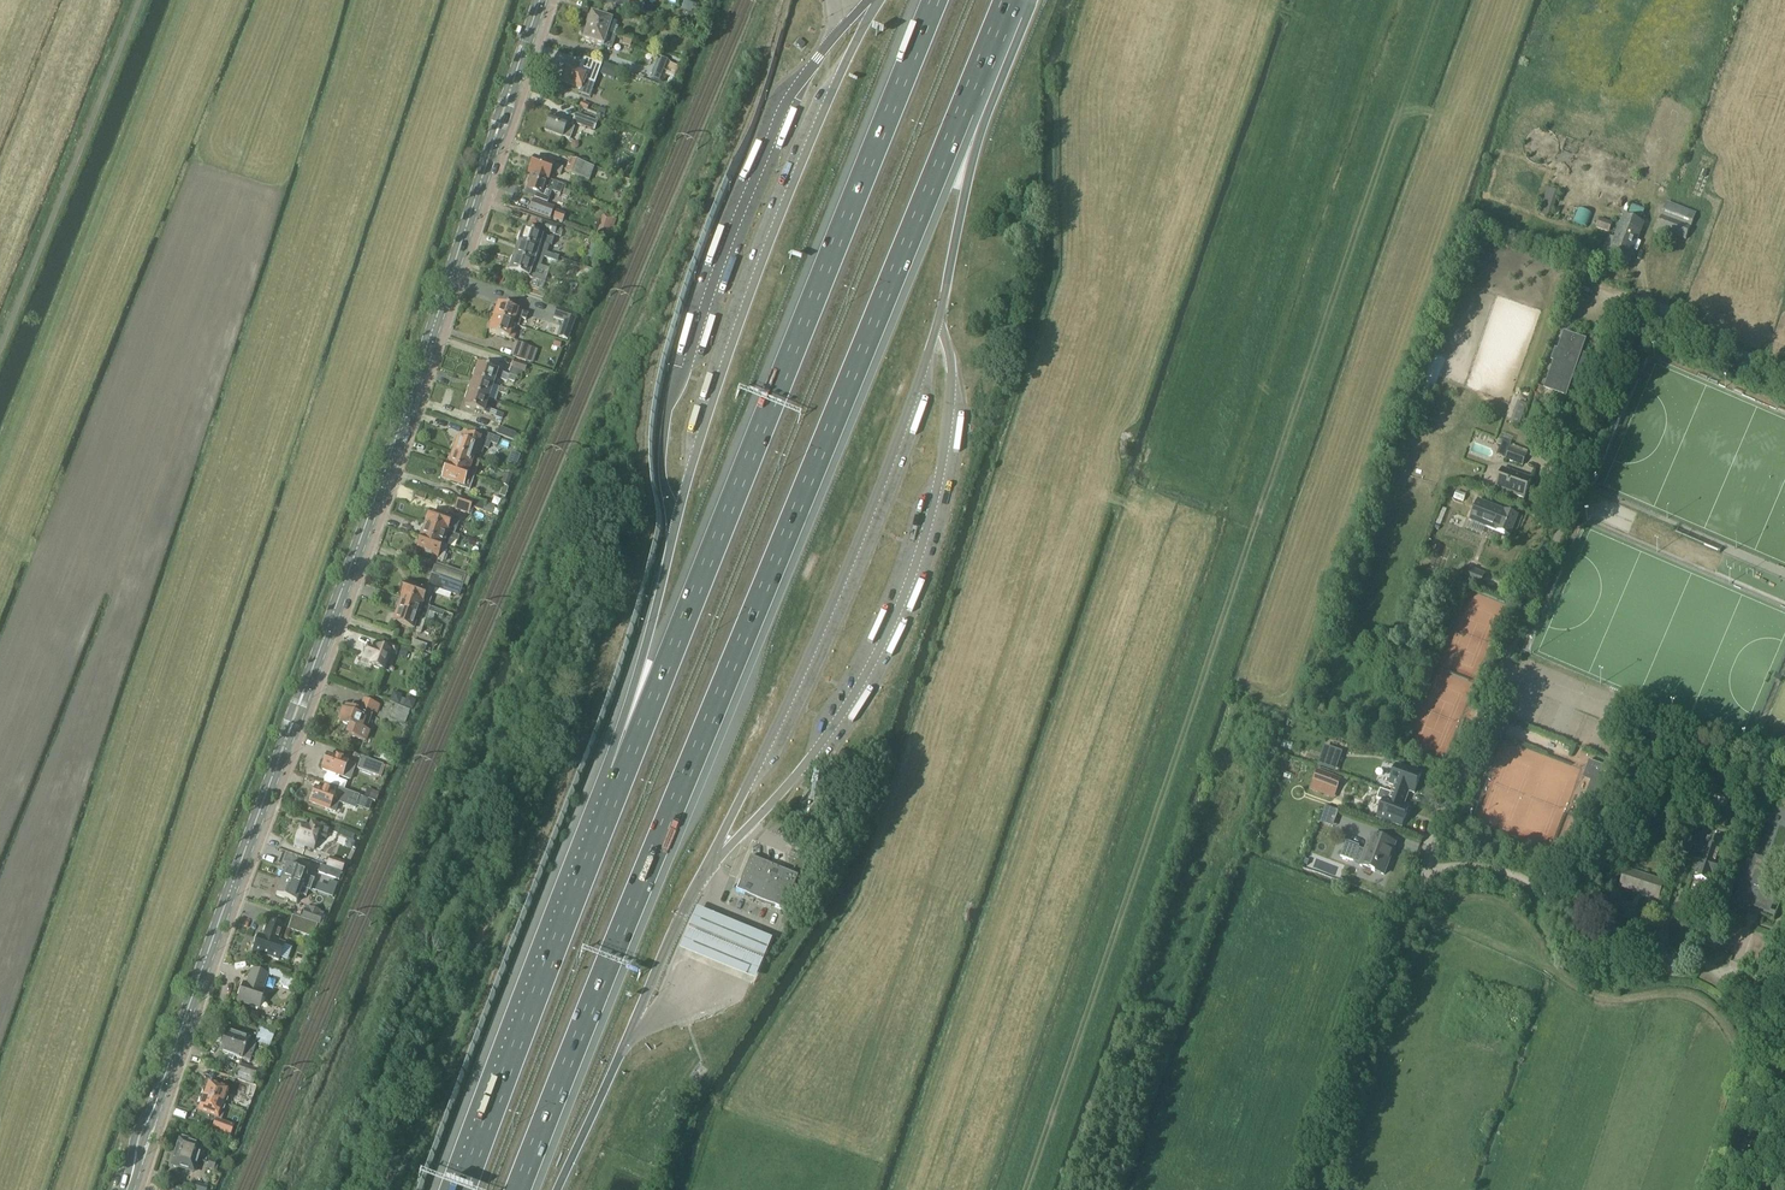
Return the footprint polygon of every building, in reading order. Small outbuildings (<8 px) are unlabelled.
[(606,2),(636,12),(639,3),(631,0),(607,0),(606,2)] [(611,26),(612,21),(591,14),(587,28),(608,35),(612,36),(615,28),(611,26)] [(629,23),(641,27),(641,30),(651,33),(655,22),(644,18),(643,20),(631,16),(629,23)] [(608,35),(587,28),(582,41),(611,50),(616,37),(612,36),(608,35)] [(653,81),(662,85),(670,64),(661,60),(653,81)] [(605,65),(600,76),(614,81),(618,70),(605,65)] [(593,79),(566,69),(561,83),(582,91),(586,82),(591,84),(598,87),(601,81),(593,79)] [(597,123),(575,114),(572,123),(594,132),(597,123)] [(568,125),(549,118),(544,131),(570,140),(574,128),(567,126),(568,125)] [(534,158),(528,174),(532,175),(547,181),(548,180),(549,181),(552,173),(560,176),(562,170),(554,167),(555,166),(534,158)] [(567,167),(567,166),(564,173),(589,182),(594,168),(570,159),(567,167)] [(547,181),(532,175),(526,190),(543,196),(547,186),(550,187),(552,188),(552,189),(554,190),(553,191),(561,194),(570,198),(571,193),(567,191),(562,190),(564,186),(556,183),(556,184),(549,181),(548,180),(547,181)] [(1538,207),(1541,208),(1539,215),(1551,219),(1558,197),(1563,198),(1565,194),(1560,192),(1545,187),(1538,207)] [(529,211),(549,219),(553,209),(533,201),(529,211)] [(1666,203),(1664,208),(1657,229),(1686,240),(1694,220),(1696,214),(1666,203)] [(565,216),(556,212),(553,220),(562,224),(565,216)] [(1607,244),(1605,243),(1601,255),(1628,265),(1644,224),(1623,216),(1614,239),(1609,237),(1607,244)] [(1596,229),(1601,231),(1602,231),(1609,233),(1613,223),(1600,218),(1596,229)] [(543,222),(540,230),(554,235),(557,227),(543,222)] [(522,230),(518,244),(547,254),(549,247),(551,246),(559,249),(561,243),(553,240),(538,236),(522,230)] [(547,254),(518,244),(513,258),(541,267),(542,266),(541,266),(544,259),(557,264),(559,258),(547,254)] [(528,295),(528,296),(527,297),(543,302),(544,300),(543,299),(545,292),(542,291),(545,283),(540,282),(542,276),(539,275),(541,267),(513,258),(509,272),(533,280),(530,287),(528,295)] [(493,319),(514,326),(518,328),(521,319),(526,320),(527,315),(498,305),(493,319)] [(553,319),(564,323),(558,338),(568,341),(577,316),(557,308),(553,319)] [(514,326),(493,319),(489,333),(514,341),(516,335),(511,333),(514,326)] [(1551,361),(1553,362),(1544,388),(1566,396),(1576,369),(1592,374),(1597,359),(1581,353),(1585,340),(1563,333),(1557,350),(1555,349),(1551,361)] [(530,348),(517,344),(512,357),(526,362),(530,348)] [(509,376),(478,365),(473,379),(494,386),(496,379),(500,380),(499,380),(507,383),(508,381),(514,383),(516,378),(519,379),(521,380),(523,372),(525,373),(528,365),(514,361),(509,376)] [(507,390),(499,388),(494,386),(473,379),(468,393),(489,400),(492,391),(505,395),(507,390)] [(468,393),(464,407),(489,415),(502,420),(503,415),(490,411),(491,409),(487,408),(489,400),(468,393)] [(1519,404),(1511,426),(1519,428),(1526,407),(1519,404)] [(499,427),(496,435),(513,441),(519,443),(521,437),(516,434),(499,427)] [(452,454),(473,461),(475,455),(478,456),(483,441),(482,441),(485,434),(477,432),(475,438),(466,436),(465,439),(462,437),(461,442),(456,441),(452,454)] [(1526,455),(1510,449),(1505,460),(1523,466),(1526,455)] [(446,466),(475,476),(479,463),(473,461),(452,454),(449,463),(448,462),(446,466)] [(442,479),(458,485),(457,487),(469,492),(475,476),(446,466),(442,479)] [(1525,498),(1531,480),(1502,469),(1495,488),(1525,498)] [(459,497),(457,503),(471,509),(493,516),(495,509),(485,506),(486,502),(468,496),(467,500),(459,497)] [(1505,511),(1478,500),(1469,521),(1510,537),(1518,516),(1505,511)] [(457,503),(454,510),(469,515),(471,509),(457,503)] [(425,521),(427,523),(426,525),(454,535),(458,524),(452,522),(453,519),(454,520),(454,518),(446,515),(445,518),(431,513),(430,515),(426,517),(425,521)] [(421,538),(447,547),(449,539),(458,542),(459,537),(454,535),(426,525),(421,538)] [(447,547),(421,538),(421,540),(418,542),(417,545),(418,548),(417,551),(432,557),(431,559),(443,563),(448,548),(447,547)] [(466,578),(434,567),(431,576),(463,587),(466,578)] [(1464,583),(1480,589),(1486,574),(1470,568),(1464,583)] [(402,598),(425,607),(426,606),(429,607),(435,589),(459,598),(463,587),(431,576),(428,587),(427,586),(426,588),(422,587),(421,590),(406,585),(405,588),(401,589),(400,593),(402,597),(402,598)] [(397,611),(421,620),(425,621),(428,612),(443,617),(444,612),(429,607),(426,606),(425,607),(402,598),(397,611)] [(421,620),(397,611),(392,624),(417,633),(420,625),(421,620)] [(410,647),(411,648),(412,647),(425,652),(427,646),(418,643),(413,641),(414,640),(413,640),(410,647)] [(363,661),(370,664),(369,666),(385,672),(391,655),(397,656),(399,649),(384,643),(382,649),(374,646),(373,649),(368,647),(363,661)] [(339,722),(350,727),(347,735),(367,742),(370,732),(367,731),(373,713),(377,715),(380,707),(363,701),(360,710),(354,708),(353,710),(346,707),(344,712),(343,712),(339,722)] [(410,711),(395,705),(390,719),(405,724),(410,711)] [(322,770),(343,778),(343,779),(350,782),(356,766),(349,763),(349,764),(327,756),(322,770)] [(384,765),(361,756),(357,770),(379,778),(384,765)] [(1583,778),(1590,781),(1585,798),(1597,802),(1605,782),(1607,783),(1612,769),(1589,761),(1583,778)] [(1397,766),(1390,785),(1395,787),(1392,794),(1406,799),(1409,792),(1414,794),(1421,775),(1397,766)] [(1318,772),(1312,786),(1323,791),(1325,787),(1336,791),(1340,780),(1318,772)] [(1714,784),(1710,795),(1722,799),(1723,797),(1730,800),(1733,790),(1726,788),(1727,786),(1717,783),(1716,784),(1714,784)] [(311,800),(310,802),(330,810),(333,802),(359,811),(361,804),(357,802),(359,797),(341,790),(338,797),(315,788),(313,794),(311,795),(309,799),(311,800)] [(1380,790),(1377,799),(1384,802),(1377,819),(1402,828),(1409,809),(1403,807),(1406,799),(1392,794),(1380,790)] [(1782,794),(1777,807),(1784,811),(1784,795),(1782,794)] [(302,825),(299,832),(297,832),(295,837),(297,839),(295,843),(314,850),(321,833),(327,835),(329,830),(311,823),(309,828),(302,825)] [(1340,857),(1359,864),(1358,866),(1384,876),(1396,845),(1370,836),(1364,851),(1359,849),(1359,847),(1346,842),(1340,857)] [(1696,870),(1698,870),(1695,879),(1709,884),(1712,875),(1716,876),(1720,865),(1715,864),(1722,843),(1708,838),(1702,859),(1700,858),(1696,870)] [(342,873),(345,863),(330,857),(327,867),(342,873)] [(797,877),(750,858),(736,892),(783,911),(797,877)] [(1752,909),(1756,910),(1758,915),(1774,921),(1782,899),(1773,895),(1781,872),(1757,863),(1752,879),(1743,875),(1732,905),(1748,911),(1752,909)] [(281,881),(302,889),(302,888),(306,890),(308,884),(304,883),(308,874),(286,866),(281,881)] [(319,873),(339,881),(341,873),(321,866),(319,873)] [(1663,883),(1626,870),(1620,887),(1658,899),(1663,883)] [(1683,877),(1674,875),(1671,887),(1679,890),(1683,877)] [(275,896),(297,903),(302,889),(281,881),(275,896)] [(309,910),(305,909),(301,919),(320,925),(323,915),(319,914),(320,911),(310,908),(309,910)] [(772,941),(698,909),(680,951),(754,983),(772,941)] [(292,916),(288,930),(313,939),(318,925),(292,916)] [(253,954),(262,957),(263,956),(278,961),(284,944),(279,942),(284,928),(268,922),(264,933),(266,934),(264,937),(259,935),(253,952),(253,954)] [(248,985),(244,984),(238,1001),(259,1009),(265,991),(262,990),(267,975),(253,970),(248,985)] [(278,986),(292,991),(297,977),(283,972),(278,986)] [(261,1026),(255,1042),(269,1048),(276,1032),(261,1026)] [(227,1032),(220,1053),(242,1060),(250,1063),(257,1043),(227,1032)] [(237,1073),(235,1079),(239,1081),(253,1085),(258,1070),(240,1064),(237,1073)] [(229,1091),(208,1083),(203,1097),(224,1105),(225,1104),(227,1103),(228,1100),(227,1098),(229,1091)] [(224,1105),(203,1097),(198,1111),(219,1119),(222,1111),(224,1111),(225,1108),(224,1106),(224,1105)] [(181,1140),(180,1139),(175,1153),(200,1161),(204,1147),(191,1143),(191,1141),(182,1138),(181,1140)] [(171,1166),(195,1174),(200,1161),(175,1153),(171,1166)] [(208,1163),(207,1169),(216,1172),(218,1166),(217,1166),(208,1163)]
